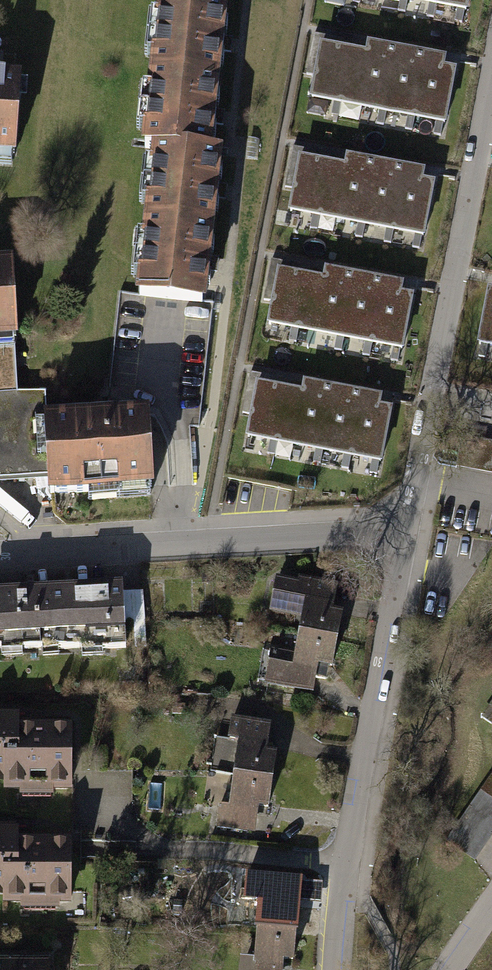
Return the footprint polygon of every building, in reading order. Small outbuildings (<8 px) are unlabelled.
[(212,0),(156,0),(148,68),(218,76),(226,2),(212,0)] [(437,7),(470,13),(472,0),(438,0),(437,7)] [(307,99),(344,106),(354,50),(341,47),(343,40),(314,34),(306,74),(312,75),(307,99)] [(384,114),(397,47),(367,41),(365,52),(354,50),(344,106),(384,114)] [(415,120),(428,53),(397,47),(384,114),(415,120)] [(448,56),(428,53),(415,120),(448,126),(459,71),(445,68),(448,56)] [(218,76),(148,68),(140,143),(148,144),(210,151),(218,76)] [(17,74),(0,73),(0,155),(10,156),(17,74)] [(212,226),(220,152),(210,151),(148,144),(140,218),(212,226)] [(285,211),(322,218),(333,162),(320,159),(321,154),(292,148),(285,187),(290,188),(285,211)] [(362,226),(375,159),(345,153),(343,164),(333,162),(322,218),(362,226)] [(393,232),(406,165),(375,159),(362,226),(393,232)] [(426,169),(406,165),(393,232),(426,239),(437,183),(423,181),(426,169)] [(203,301),(212,226),(140,218),(132,293),(203,301)] [(10,260),(0,260),(0,341),(14,340),(10,260)] [(264,324),(300,331),(311,275),(298,272),(299,267),(271,261),(263,300),(268,301),(264,324)] [(341,339),(354,272),(324,266),(322,277),(311,275),(300,331),(341,339)] [(372,345),(385,278),(354,272),(341,339),(372,345)] [(404,282),(385,278),(372,345),(405,351),(416,296),(402,294),(404,282)] [(487,292),(478,346),(491,349),(491,292),(487,292)] [(17,398),(14,340),(0,341),(0,399),(17,398)] [(241,440),(278,447),(290,386),(277,384),(278,378),(250,373),(241,413),(246,414),(241,440)] [(318,455),(333,381),(303,375),(301,389),(290,386),(278,447),(318,455)] [(349,461),(364,388),(333,381),(318,455),(349,461)] [(383,392),(364,388),(349,461),(382,468),(395,406),(381,404),(383,392)] [(0,399),(0,483),(42,481),(39,417),(38,397),(17,398),(0,399)] [(152,489),(147,411),(39,417),(42,481),(43,495),(152,489)] [(300,635),(337,642),(342,612),(333,610),(338,585),(297,577),(296,582),(277,579),(270,615),(302,621),(300,635)] [(123,640),(120,589),(52,592),(54,643),(123,640)] [(52,592),(0,595),(0,646),(54,643),(52,592)] [(148,638),(146,592),(128,593),(130,639),(148,638)] [(337,642),(300,635),(295,658),(270,653),(264,688),(311,697),(317,665),(332,668),(337,642)] [(484,720),(491,725),(491,708),(484,720)] [(0,716),(0,782),(1,782),(1,793),(20,792),(20,799),(53,798),(53,792),(68,792),(67,725),(14,726),(14,716),(0,716)] [(236,776),(276,781),(279,755),(268,754),(272,727),(231,721),(227,744),(240,745),(236,776)] [(276,781),(236,776),(231,810),(217,809),(213,831),(252,837),(255,811),(271,814),(276,781)] [(491,834),(491,780),(467,817),(491,834)] [(0,832),(0,895),(2,895),(2,907),(20,907),(20,913),(59,913),(59,907),(67,907),(67,841),(19,841),(19,832),(0,832)] [(257,930),(296,933),(298,904),(288,904),(290,880),(248,877),(246,899),(259,900),(257,930)] [(257,930),(255,960),(241,959),(240,969),(283,969),(283,963),(294,963),(296,933),(257,930)] [(49,959),(13,960),(13,969),(50,969),(49,959)] [(13,960),(0,960),(0,969),(13,969),(13,960)]
